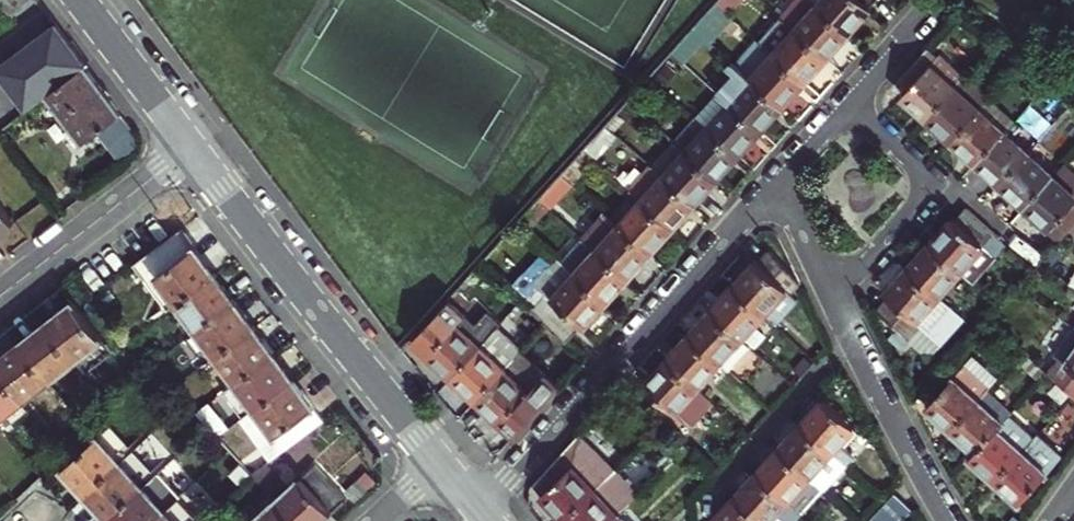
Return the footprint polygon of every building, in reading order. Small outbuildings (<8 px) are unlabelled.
[(36,0),(0,0),(0,8),(10,20),(36,0)] [(818,5),(812,0),(806,0),(787,22),(795,29),(818,5)] [(878,0),(822,0),(818,5),(849,33),(871,9),(878,0)] [(706,37),(728,12),(717,2),(695,27),(706,37)] [(849,33),(818,5),(795,29),(827,58),(839,44),(849,33)] [(819,66),(827,58),(795,29),(787,22),(780,15),(758,39),(805,82),(819,66)] [(82,65),(68,45),(54,25),(0,69),(0,79),(25,111),(42,98),(82,65)] [(695,27),(673,51),(684,61),(706,37),(695,27)] [(805,82),(758,39),(736,64),(783,106),(798,90),(805,82)] [(921,112),(929,119),(956,88),(931,65),(937,58),(928,49),(900,79),(910,88),(903,96),(921,112)] [(931,65),(956,88),(965,78),(940,56),(937,58),(931,65)] [(718,92),(719,93),(761,131),(776,115),(783,106),(736,64),(733,61),(729,67),(735,73),(718,92)] [(101,146),(111,161),(138,141),(110,103),(82,65),(42,98),(88,155),(94,151),(101,146)] [(956,88),(980,110),(990,100),(965,78),(956,88)] [(953,141),(980,110),(956,88),(929,119),(945,134),(953,141)] [(719,93),(696,117),(739,155),(754,139),(761,131),(719,93)] [(980,110),(1005,133),(1014,122),(990,100),(980,110)] [(965,152),(977,163),(1005,133),(980,110),(953,141),(965,152)] [(674,142),(685,152),(717,180),(731,164),(739,155),(696,117),(674,142)] [(1021,128),(1014,122),(1005,133),(1012,139),(1021,128)] [(1001,185),(1029,154),(1012,139),(1005,133),(977,163),(988,173),(1001,185)] [(584,149),(562,173),(572,182),(573,183),(595,159),(584,149)] [(685,152),(664,176),(695,204),(709,189),(717,180),(685,152)] [(1026,208),(1053,176),(1029,154),(1001,185),(1010,194),(1026,208)] [(1064,165),(1053,176),(1026,208),(1031,213),(1050,230),(1055,226),(1065,235),(1073,225),(1073,174),(1064,165)] [(642,201),(664,176),(652,166),(630,190),(632,192),(642,201)] [(540,198),(551,208),(572,182),(562,173),(540,198)] [(664,176),(642,201),(673,228),(685,215),(695,204),(664,176)] [(632,192),(609,216),(619,225),(642,201),(632,192)] [(673,228),(642,201),(619,225),(650,253),(664,238),(673,228)] [(8,228),(15,224),(0,205),(0,235),(8,228)] [(1004,242),(1000,238),(964,207),(940,234),(931,244),(961,271),(971,280),(978,272),(1004,242)] [(597,250),(628,277),(642,262),(650,253),(619,225),(597,250)] [(176,305),(212,279),(199,262),(177,233),(130,269),(163,314),(176,305)] [(918,259),(909,269),(939,296),(961,271),(931,244),(918,259)] [(597,250),(576,273),(607,301),(620,287),(628,277),(597,250)] [(801,283),(770,251),(759,263),(757,262),(753,267),(735,286),(766,314),(776,324),(797,299),(792,293),(801,283)] [(549,295),(534,311),(546,323),(568,342),(592,317),(607,301),(576,273),(560,259),(538,285),(549,295)] [(939,296),(909,269),(896,283),(886,294),(890,298),(877,313),(896,330),(888,338),(901,349),(921,327),(941,346),(965,319),(939,296)] [(196,332),(232,305),(222,292),(212,279),(176,305),(196,332)] [(712,311),(743,339),(766,314),(735,286),(724,299),(712,311)] [(498,327),(501,323),(487,310),(475,323),(449,298),(412,337),(429,353),(428,354),(432,358),(453,377),(498,327)] [(68,305),(47,322),(76,359),(103,339),(73,301),(68,305)] [(216,358),(252,331),(240,316),(232,305),(196,332),(183,342),(202,368),(216,358)] [(703,322),(691,335),(721,363),(730,371),(752,347),(743,339),(712,311),(703,322)] [(76,359),(47,322),(34,331),(21,342),(50,380),(76,359)] [(477,399),(521,351),(522,349),(498,327),(453,377),(465,388),(477,399)] [(929,359),(941,346),(921,327),(901,349),(888,338),(885,342),(901,357),(912,345),(929,359)] [(1073,396),(1073,328),(1055,354),(1061,358),(1049,374),(1073,396)] [(252,331),(216,358),(236,384),(272,357),(262,344),(252,331)] [(721,363),(691,335),(678,349),(668,360),(698,388),(721,363)] [(21,342),(10,350),(0,358),(0,368),(25,400),(50,380),(21,342)] [(560,387),(521,351),(477,399),(489,411),(516,435),(560,387)] [(231,388),(251,415),(257,411),(293,384),(282,371),(272,357),(236,384),(231,388)] [(647,386),(636,399),(665,427),(675,436),(685,425),(690,429),(714,403),(698,388),(668,360),(653,377),(646,385),(647,386)] [(980,401),(987,393),(990,390),(964,366),(926,410),(940,423),(952,433),(980,401)] [(0,368),(0,419),(25,400),(0,368)] [(257,411),(275,435),(312,409),(302,396),(293,384),(257,411)] [(987,393),(980,401),(1004,423),(1007,419),(1012,414),(987,393)] [(844,449),(860,432),(826,400),(802,426),(846,466),(853,458),(844,449)] [(1004,423),(980,401),(952,433),(968,447),(976,454),(1004,423)] [(312,409),(275,435),(270,439),(282,454),(323,423),(312,409)] [(976,454),(971,461),(985,474),(996,483),(1032,442),(1007,419),(1004,423),(976,454)] [(101,434),(98,431),(63,461),(77,475),(89,489),(124,459),(134,450),(112,426),(101,434)] [(824,490),(846,466),(802,426),(779,450),(824,490)] [(1012,497),(1021,505),(1066,454),(1041,432),(1032,442),(996,483),(1012,497)] [(567,518),(618,470),(579,435),(535,483),(544,493),(544,494),(555,506),(567,518)] [(657,464),(665,472),(689,449),(681,441),(657,464)] [(757,474),(802,514),(824,490),(779,450),(757,474)] [(100,501),(112,514),(146,484),(124,459),(89,489),(100,501)] [(279,502),(296,520),(325,520),(326,520),(349,500),(319,467),(294,488),(271,462),(254,474),(279,502)] [(112,514),(118,520),(154,520),(169,508),(183,495),(185,494),(164,469),(146,484),(112,514)] [(619,514),(641,494),(618,470),(567,518),(569,520),(612,520),(619,514)] [(735,498),(761,520),(796,520),(802,514),(757,474),(735,498)] [(355,503),(367,492),(359,482),(347,493),(355,503)] [(896,493),(870,520),(901,520),(912,509),(896,493)] [(154,520),(202,520),(205,519),(201,514),(183,495),(169,508),(154,520)] [(735,498),(714,520),(761,520),(735,498)] [(279,502),(257,520),(296,520),(279,502)]
